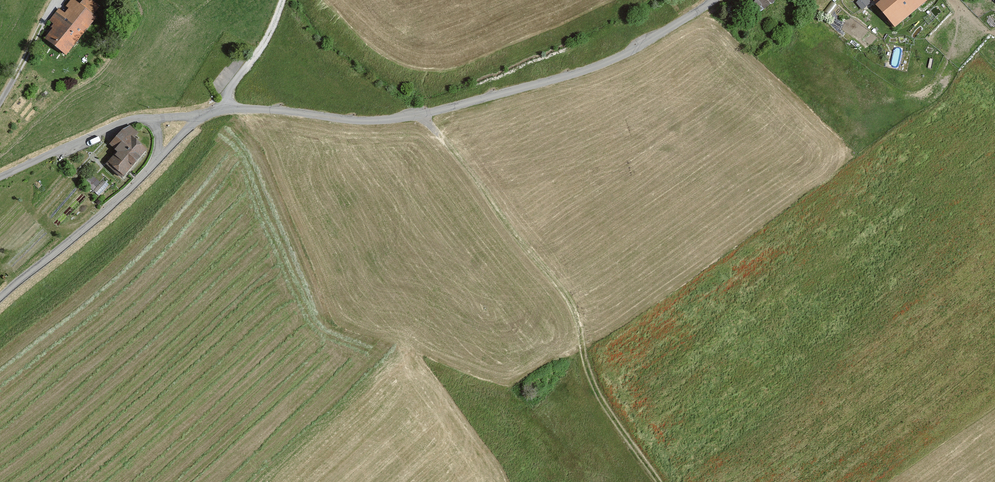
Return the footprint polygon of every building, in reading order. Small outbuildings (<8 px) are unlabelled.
[(58,10),(47,23),(52,26),(50,29),(51,31),(43,40),(64,57),(101,10),(89,0),(71,0),(64,8),(67,10),(63,15),(58,10)] [(894,30),(929,0),(868,0),(894,30)] [(137,135),(128,126),(108,147),(116,155),(106,166),(121,180),(147,153),(133,139),(137,135)]
